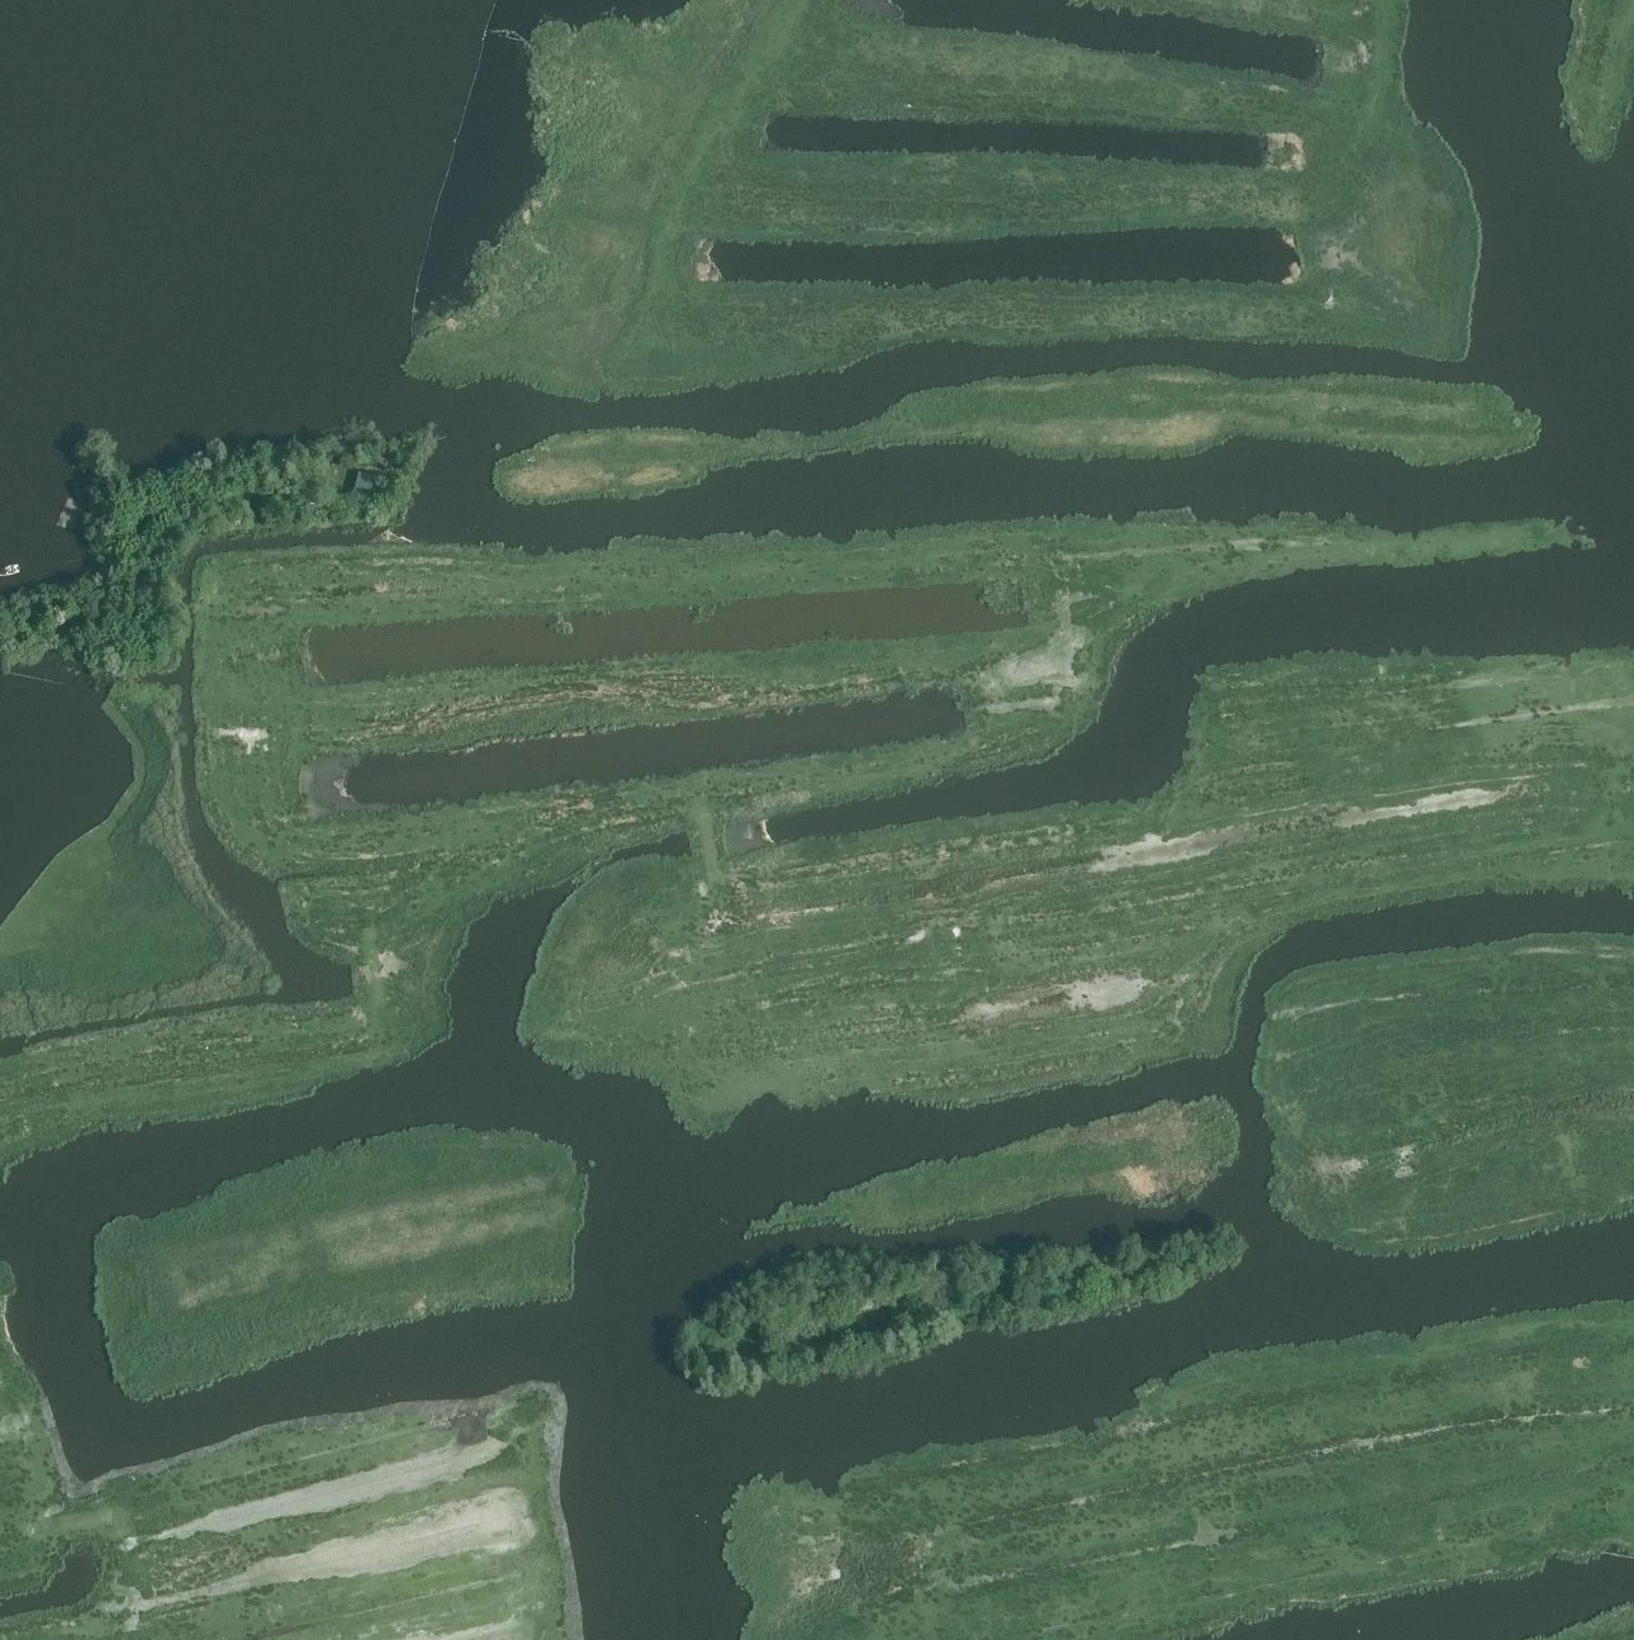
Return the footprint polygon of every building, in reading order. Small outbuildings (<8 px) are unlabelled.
[(367,506),(374,477),(358,473),(351,502),(367,506)] [(322,507),(308,504),(306,513),(320,517),(322,507)]
